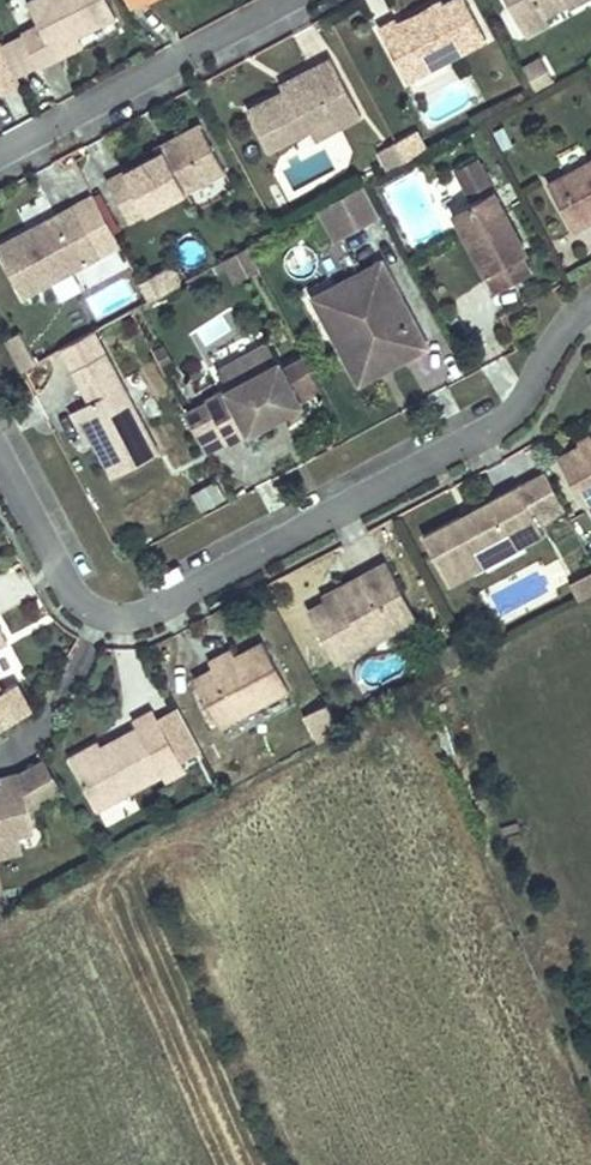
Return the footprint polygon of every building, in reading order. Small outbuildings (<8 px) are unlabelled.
[(116,18),(107,0),(28,0),(27,0),(38,23),(21,31),(39,69),(58,59),(53,50),(78,37),(116,18)] [(487,41),(465,0),(445,0),(442,2),(441,0),(436,0),(396,21),(394,17),(378,25),(408,83),(487,41)] [(566,6),(563,0),(506,0),(526,37),(550,24),(546,17),(566,6)] [(566,6),(568,9),(570,8),(575,10),(590,1),(590,0),(563,0),(566,6)] [(83,47),(78,37),(53,50),(58,59),(83,47)] [(3,95),(20,86),(0,44),(0,89),(3,95)] [(546,67),(540,56),(534,59),(540,70),(546,67)] [(359,114),(328,57),(291,77),(295,86),(293,93),(288,96),(285,90),(248,109),(269,149),(310,127),(335,114),(340,124),(359,114)] [(535,90),(553,81),(546,67),(540,70),(534,59),(522,66),(535,90)] [(291,77),(281,83),(285,90),(288,96),(293,93),(295,86),(291,77)] [(310,127),(315,138),(340,124),(335,114),(310,127)] [(225,173),(199,123),(167,140),(170,146),(157,153),(106,180),(129,223),(225,173)] [(417,130),(395,141),(405,160),(427,149),(417,130)] [(167,140),(154,147),(157,153),(170,146),(167,140)] [(405,160),(395,141),(376,151),(386,170),(405,160)] [(450,212),(493,293),(532,272),(523,255),(528,252),(477,156),(453,169),(470,201),(450,212)] [(547,181),(574,232),(590,223),(590,157),(547,181)] [(379,216),(362,184),(336,198),(315,210),(333,241),(379,216)] [(72,205),(100,258),(121,247),(93,194),(72,205)] [(100,258),(72,205),(55,214),(57,218),(30,232),(28,229),(0,243),(0,254),(24,298),(52,283),(72,273),(100,258)] [(30,232),(57,218),(55,214),(28,229),(30,232)] [(259,269),(247,247),(211,265),(216,274),(225,269),(233,283),(259,269)] [(430,347),(382,258),(327,287),(337,305),(329,310),(340,331),(331,336),(354,380),(368,372),(372,363),(381,358),(384,364),(402,354),(405,360),(430,347)] [(183,283),(172,264),(163,269),(173,288),(183,283)] [(173,288),(163,269),(138,283),(148,301),(173,288)] [(81,290),(72,273),(52,283),(61,301),(81,290)] [(92,319),(136,303),(127,276),(82,292),(92,319)] [(337,305),(327,287),(309,296),(331,336),(340,331),(329,310),(337,305)] [(234,312),(196,324),(205,349),(242,337),(234,312)] [(159,451),(94,330),(58,348),(87,402),(74,409),(91,442),(110,477),(159,451)] [(36,363),(20,332),(4,340),(20,371),(36,363)] [(225,386),(275,359),(266,342),(216,368),(225,386)] [(163,343),(152,349),(162,368),(173,362),(163,343)] [(205,400),(183,412),(194,430),(214,419),(227,443),(228,445),(303,405),(301,401),(322,390),(303,354),(283,365),(278,357),(275,359),(225,386),(204,397),(205,400)] [(402,354),(384,364),(381,358),(372,363),(368,372),(354,380),(357,386),(405,360),(402,354)] [(91,442),(74,409),(69,412),(86,445),(91,442)] [(227,443),(214,419),(194,430),(206,454),(227,443)] [(557,454),(583,504),(590,500),(590,436),(557,454)] [(543,470),(424,535),(449,582),(485,563),(482,557),(518,537),(521,543),(538,534),(533,523),(563,507),(543,470)] [(201,509),(228,494),(218,475),(191,490),(201,509)] [(482,557),(485,563),(521,543),(518,537),(482,557)] [(334,660),(398,627),(385,601),(401,592),(385,561),(335,588),(338,594),(325,601),(307,610),(334,660)] [(575,580),(584,595),(590,591),(590,571),(575,580)] [(575,580),(569,583),(578,598),(584,595),(575,580)] [(321,594),(325,601),(338,594),(335,588),(321,594)] [(385,601),(398,627),(415,618),(401,592),(385,601)] [(9,641),(0,624),(0,646),(9,641)] [(286,689),(260,641),(235,654),(213,666),(194,676),(220,724),(286,689)] [(235,654),(232,647),(209,659),(213,666),(235,654)] [(34,708),(20,680),(4,689),(0,681),(0,726),(34,708)] [(339,731),(325,704),(303,716),(317,743),(339,731)] [(201,751),(177,706),(156,717),(174,750),(156,759),(163,773),(167,780),(186,770),(181,761),(201,751)] [(156,759),(174,750),(156,717),(152,707),(131,718),(136,727),(102,744),(72,760),(97,807),(163,773),(156,759)] [(72,760),(102,744),(99,739),(70,755),(72,760)] [(64,793),(46,757),(21,771),(31,812),(64,793)] [(21,771),(10,773),(0,782),(0,786),(1,790),(0,791),(0,841),(22,835),(36,832),(31,812),(21,771)] [(99,806),(105,824),(137,813),(131,796),(99,806)] [(22,835),(0,841),(0,859),(26,852),(22,835)]
